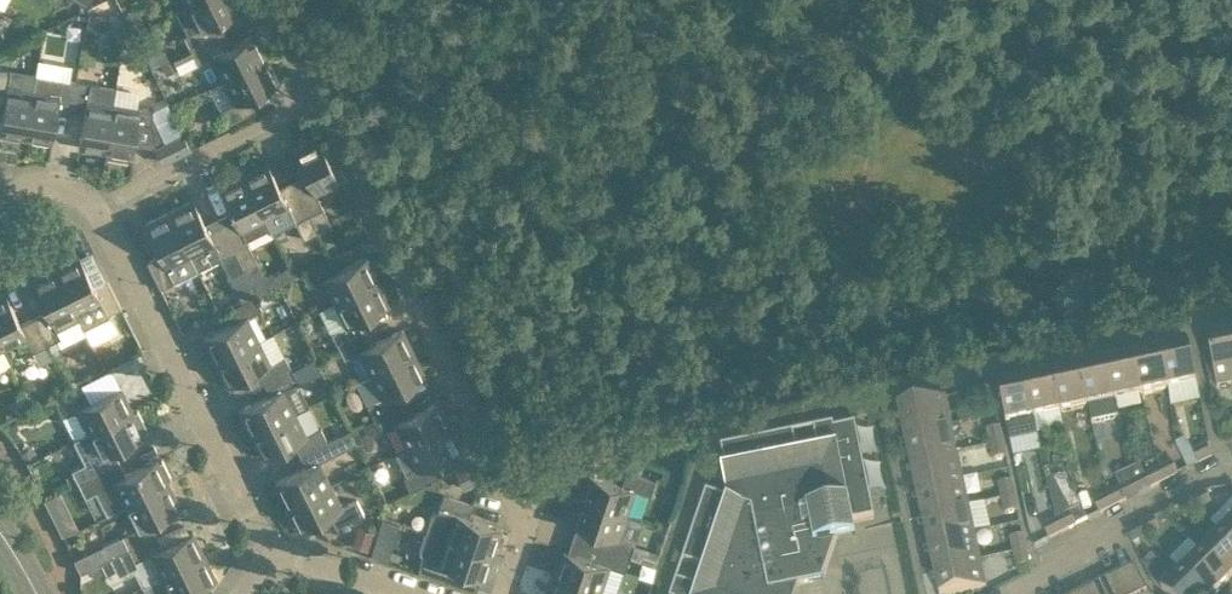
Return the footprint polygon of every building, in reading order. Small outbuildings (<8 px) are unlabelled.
[(242,6),(239,0),(193,0),(187,3),(187,4),(176,9),(194,46),(218,35),(211,21),(242,6)] [(224,48),(218,35),(194,46),(190,48),(191,49),(197,62),(212,55),(223,78),(267,57),(255,33),(224,48)] [(279,81),(267,57),(223,78),(235,101),(220,109),(227,123),(255,109),(248,96),(279,81)] [(4,98),(0,124),(0,132),(25,137),(35,77),(10,73),(10,68),(0,67),(0,98),(4,98)] [(57,107),(71,110),(76,79),(36,73),(35,77),(25,137),(52,141),(57,107)] [(113,102),(116,86),(76,79),(71,110),(84,112),(78,145),(105,150),(113,102)] [(153,109),(151,123),(154,124),(155,143),(182,130),(167,100),(153,107),(152,106),(151,109),(153,109)] [(151,123),(153,109),(151,109),(113,102),(105,150),(108,150),(107,155),(128,158),(129,154),(131,154),(137,121),(151,123)] [(182,130),(155,143),(163,161),(190,147),(182,130)] [(339,180),(317,137),(292,149),(308,180),(295,186),(317,232),(331,225),(315,192),(339,180)] [(317,232),(295,186),(282,192),(266,162),(242,174),(269,227),(271,232),(295,220),(304,238),(317,232)] [(269,227),(242,174),(218,186),(233,216),(220,223),(244,269),(257,262),(245,239),(269,227)] [(244,269),(220,223),(207,229),(192,199),(168,211),(197,269),(221,256),(231,275),(244,269)] [(197,269),(168,211),(144,222),(159,253),(146,259),(160,287),(197,269)] [(79,255),(55,267),(80,318),(79,318),(84,327),(85,327),(84,325),(107,314),(108,316),(109,315),(108,313),(121,306),(107,279),(94,285),(79,255)] [(329,258),(307,269),(302,272),(308,285),(323,278),(334,301),(378,279),(366,255),(335,270),(329,258)] [(60,337),(57,330),(79,318),(80,318),(55,267),(31,279),(46,310),(33,316),(46,343),(60,337)] [(390,303),(378,279),(334,301),(346,324),(331,331),(338,344),(365,331),(359,319),(390,303)] [(0,294),(0,343),(2,347),(25,336),(33,350),(46,343),(33,316),(20,322),(5,292),(0,294)] [(214,360),(258,339),(247,315),(261,308),(255,295),(227,308),(233,321),(203,336),(214,360)] [(371,343),(365,331),(338,344),(344,357),(359,350),(370,373),(414,352),(402,328),(371,343)] [(1208,341),(1217,388),(1231,385),(1231,337),(1208,341)] [(264,381),(291,367),(285,354),(270,362),(258,339),(214,360),(225,384),(258,369),(264,381)] [(1197,384),(1188,346),(1161,352),(1169,390),(1197,384)] [(370,373),(382,396),(367,404),(374,417),(401,403),(395,391),(426,376),(414,352),(370,373)] [(1169,390),(1161,352),(1134,357),(1142,396),(1169,390)] [(1142,396),(1134,357),(1107,363),(1115,401),(1142,396)] [(1115,401),(1107,363),(1080,369),(1088,407),(1089,407),(1092,425),(1118,419),(1114,402),(1115,401)] [(297,380),(291,367),(264,381),(270,394),(239,408),(251,432),(294,411),(283,388),(297,380)] [(1088,407),(1080,369),(1053,375),(1061,413),(1088,407)] [(1061,413),(1053,375),(1026,381),(1034,419),(1061,413)] [(1026,381),(998,387),(1010,445),(1038,439),(1034,419),(1026,381)] [(84,388),(62,399),(56,402),(62,415),(77,408),(89,431),(132,409),(120,385),(90,401),(84,388)] [(994,404),(991,389),(979,391),(982,406),(994,404)] [(951,426),(945,400),(945,399),(898,409),(904,437),(951,426)] [(374,417),(380,430),(395,422),(406,445),(450,424),(438,400),(407,415),(401,403),(374,417)] [(137,410),(133,412),(132,409),(89,431),(74,438),(86,462),(72,468),(79,481),(120,461),(114,449),(144,433),(143,431),(147,429),(137,410)] [(299,453),(327,440),(320,427),(306,434),(294,411),(251,432),(263,456),(293,441),(299,453)] [(431,463),(462,448),(450,424),(406,445),(394,451),(406,475),(403,476),(410,489),(437,475),(431,463)] [(789,588),(823,581),(837,540),(856,536),(853,523),(875,519),(855,425),(834,429),(834,425),(814,429),(818,451),(798,455),(794,433),(721,448),(725,469),(722,470),(728,499),(706,492),(672,593),(787,593),(789,588)] [(957,453),(951,426),(904,437),(910,464),(957,453)] [(287,505),(330,483),(319,460),(356,442),(350,429),(327,440),(299,453),(305,465),(275,480),(287,505)] [(987,431),(990,446),(1003,444),(999,429),(987,431)] [(1006,458),(1003,444),(990,446),(994,461),(1006,458)] [(1213,457),(1207,446),(1193,453),(1199,464),(1213,457)] [(963,480),(957,453),(910,464),(916,491),(963,480)] [(120,461),(79,481),(85,494),(95,489),(107,513),(125,504),(125,503),(168,482),(167,479),(171,477),(162,459),(158,461),(156,458),(126,473),(120,461)] [(464,489),(481,481),(471,460),(454,468),(464,489)] [(1128,489),(1146,472),(1137,463),(1119,479),(1128,489)] [(1178,475),(1172,463),(1159,470),(1164,482),(1178,475)] [(636,488),(652,493),(656,480),(627,470),(623,483),(591,472),(582,497),(628,513),(636,488)] [(1164,482),(1159,470),(1145,477),(1151,488),(1164,482)] [(969,507),(963,480),(916,491),(922,517),(969,507)] [(122,534),(74,558),(80,570),(128,547),(156,533),(150,521),(180,506),(168,482),(125,503),(125,504),(136,526),(122,534)] [(363,512),(356,499),(342,506),(330,483),(287,505),(299,529),(329,513),(335,526),(363,512)] [(999,485),(1002,500),(1014,497),(1011,483),(999,485)] [(1126,501),(1121,489),(1107,496),(1112,507),(1126,501)] [(443,493),(437,512),(434,511),(431,514),(426,530),(492,553),(501,527),(468,516),(473,503),(443,493)] [(1211,505),(1206,493),(1192,500),(1198,511),(1211,505)] [(1112,507),(1107,496),(1093,503),(1099,514),(1112,507)] [(620,537),(628,513),(582,497),(574,523),(606,534),(602,547),(631,556),(635,543),(620,537)] [(1018,512),(1014,497),(1002,500),(1005,515),(1018,512)] [(1198,511),(1192,500),(1179,507),(1184,518),(1198,511)] [(975,534),(969,507),(922,517),(928,544),(975,534)] [(1082,509),(1056,522),(1062,533),(1087,520),(1082,509)] [(1159,531),(1154,519),(1140,526),(1146,537),(1159,531)] [(1062,533),(1056,522),(1043,528),(1048,540),(1062,533)] [(1221,534),(1231,546),(1231,524),(1221,534)] [(1146,537),(1140,526),(1127,533),(1132,544),(1146,537)] [(129,548),(101,561),(111,581),(142,566),(150,581),(204,554),(192,530),(162,545),(156,533),(128,547),(129,548)] [(483,578),(492,553),(426,530),(420,547),(421,550),(423,553),(417,570),(447,580),(451,567),(483,578)] [(980,561),(975,534),(928,544),(934,571),(980,561)] [(1221,534),(1201,554),(1229,582),(1231,578),(1231,546),(1221,534)] [(1011,539),(1014,554),(1026,551),(1023,536),(1011,539)] [(626,570),(631,556),(602,547),(597,559),(565,549),(556,574),(602,589),(611,565),(626,570)] [(1029,566),(1027,553),(1026,551),(1014,554),(1017,569),(1029,566)] [(144,584),(148,593),(186,593),(216,578),(204,554),(150,581),(144,584)] [(1201,554),(1181,573),(1202,593),(1216,593),(1229,582),(1201,554)] [(981,565),(980,561),(934,571),(939,593),(964,593),(986,589),(981,565)] [(1134,565),(1120,572),(1131,593),(1141,593),(1147,591),(1134,565)] [(1120,572),(1107,579),(1114,593),(1131,593),(1120,572)] [(1181,573),(1161,592),(1162,593),(1202,593),(1181,573)] [(602,589),(556,574),(550,593),(616,593),(602,589)] [(1107,579),(1093,585),(1098,593),(1114,593),(1107,579)] [(1093,585),(1080,592),(1081,593),(1098,593),(1093,585)]
